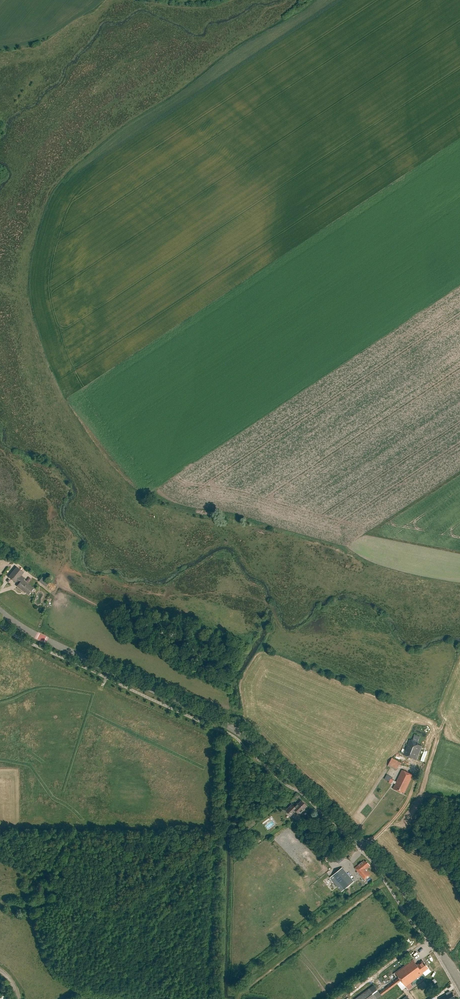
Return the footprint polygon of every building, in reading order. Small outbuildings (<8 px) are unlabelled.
[(33,588),(23,580),(24,578),(21,576),(24,572),(17,567),(9,577),(15,583),(16,582),(18,584),(17,586),(25,593),(25,592),(28,595),(33,588)] [(49,583),(42,577),(39,581),(46,587),(49,583)] [(404,754),(403,755),(420,762),(425,747),(417,744),(420,737),(414,735),(412,741),(410,740),(410,741),(406,739),(401,753),(404,754)] [(393,758),(388,766),(396,770),(399,765),(401,766),(402,763),(393,758)] [(393,789),(401,793),(402,792),(404,793),(413,775),(402,770),(396,782),(397,783),(396,784),(395,784),(393,789)] [(293,805),(287,811),(292,816),(297,811),(301,814),(305,810),(304,810),(308,806),(303,801),(299,804),(298,804),(295,807),(293,805)] [(301,829),(305,833),(310,829),(306,825),(301,829)] [(366,869),(371,865),(367,861),(366,862),(364,860),(355,867),(365,879),(371,875),(366,869)] [(343,867),(333,875),(330,877),(342,891),(354,881),(343,867)] [(423,973),(429,968),(423,961),(418,965),(413,959),(395,973),(406,987),(424,974),(423,973)] [(356,998),(378,998),(382,996),(374,986),(356,998)] [(446,993),(439,998),(454,998),(455,998),(454,998),(455,997),(453,993),(452,994),(450,991),(446,993)]
